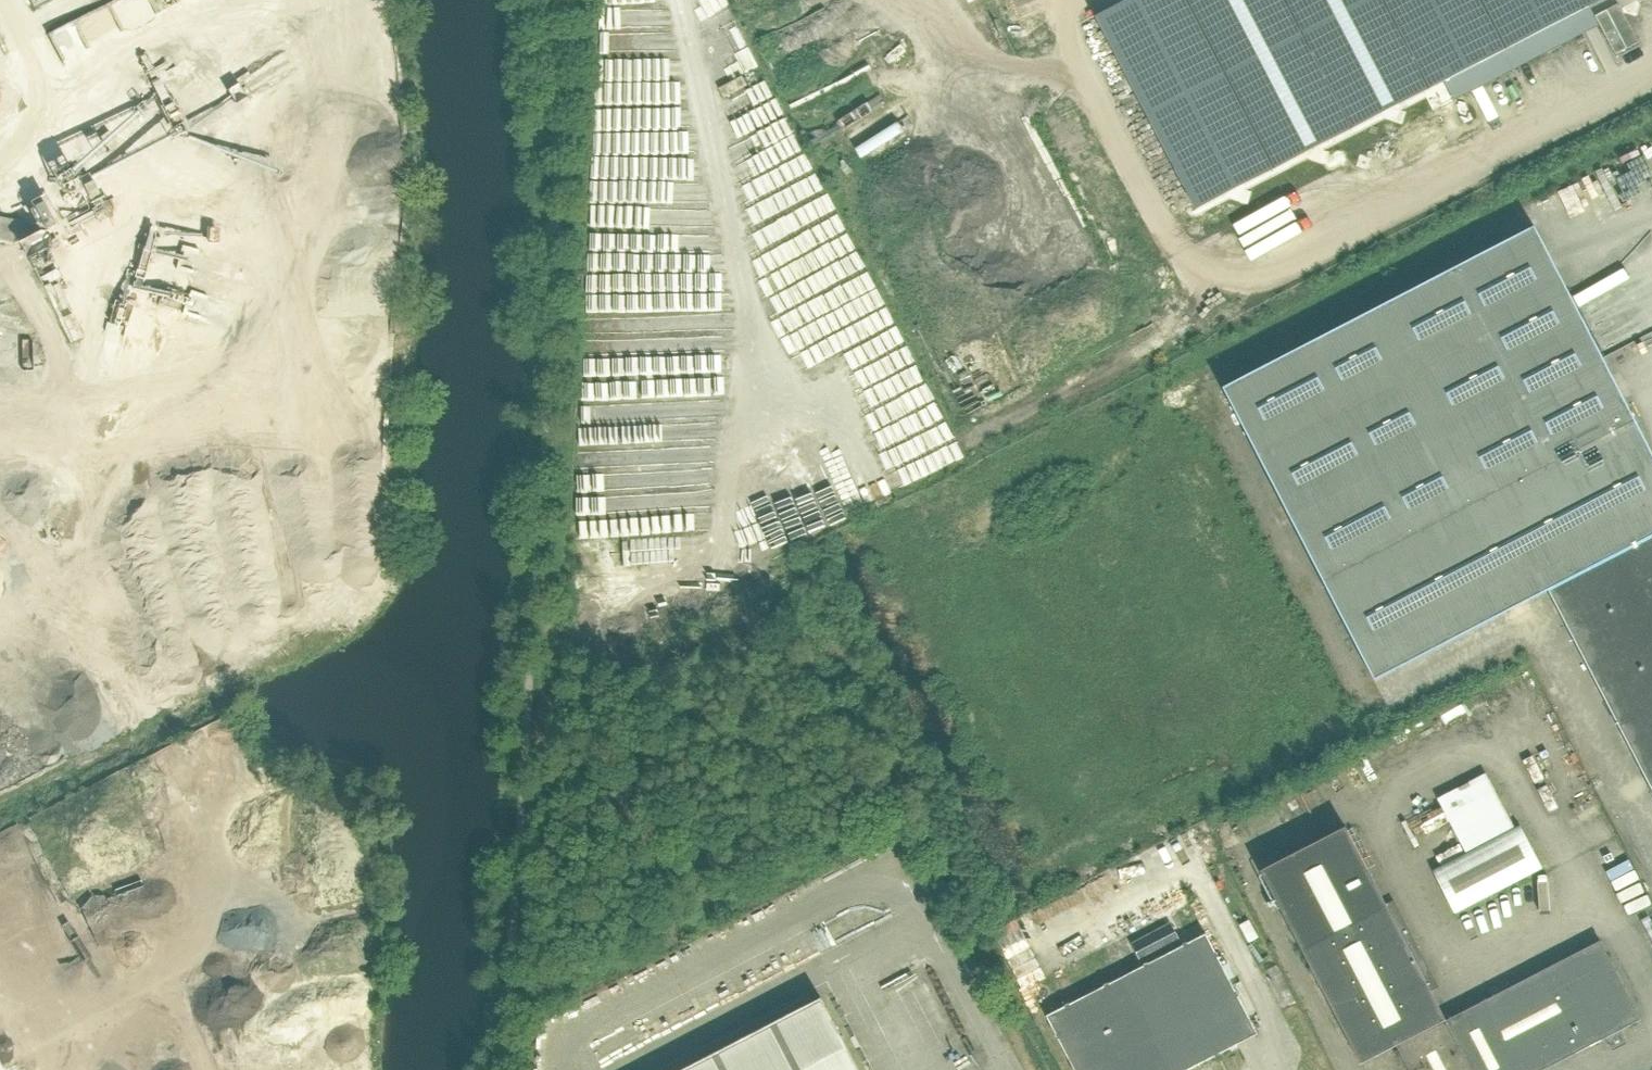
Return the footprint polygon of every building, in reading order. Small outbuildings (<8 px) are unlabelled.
[(112,22),(102,0),(92,0),(42,23),(54,48),(112,22)] [(113,14),(145,0),(106,0),(113,14)] [(1198,212),(1445,84),(1569,20),(1607,0),(1133,0),(1098,18),(1198,212)] [(1569,20),(1445,84),(1453,100),(1577,35),(1569,20)] [(1223,389),(1375,681),(1549,591),(1651,792),(1651,453),(1535,228),(1223,389)] [(1433,871),(1454,913),(1541,869),(1520,826),(1433,871)] [(1561,963),(1446,1021),(1431,992),(1407,944),(1415,940),(1395,901),(1387,905),(1348,828),(1263,871),(1302,949),(1361,1066),(1397,1047),(1399,1050),(1395,1052),(1403,1068),(1407,1066),(1409,1069),(1543,1069),(1641,1020),(1601,942),(1561,963)] [(1258,1033),(1206,933),(1047,1017),(1075,1069),(1189,1069),(1258,1033)] [(820,999),(685,1069),(857,1069),(820,999)]
